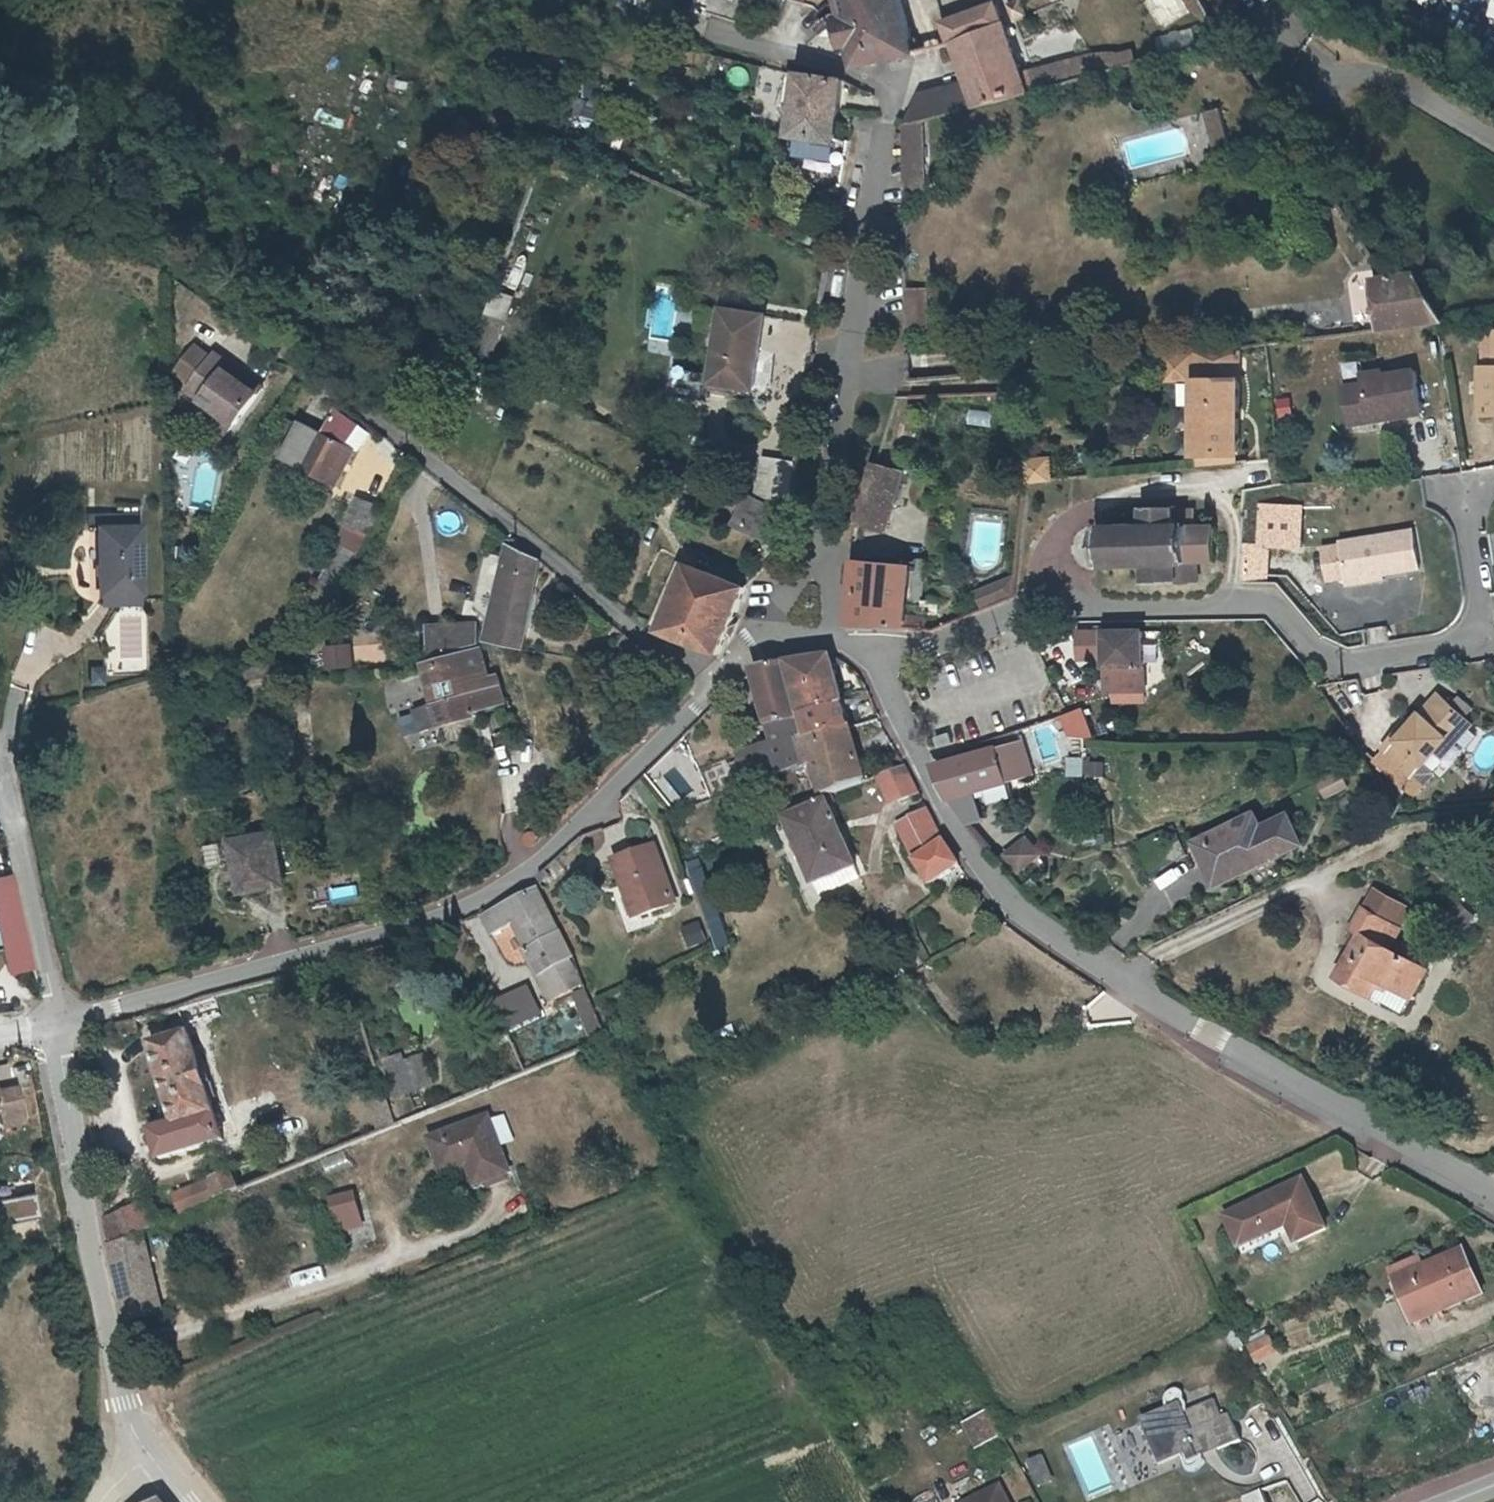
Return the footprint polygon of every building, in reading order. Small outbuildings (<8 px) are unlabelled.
[(725,26),(762,40),(774,6),(821,23),(824,0),(736,0),(725,26)] [(821,23),(833,28),(842,40),(837,45),(846,54),(851,48),(859,48),(860,58),(866,58),(868,79),(925,70),(914,0),(824,0),(821,23)] [(1034,24),(1020,27),(1024,43),(1039,40),(1034,24)] [(929,100),(922,138),(1112,96),(1106,74),(1048,89),(1048,92),(1033,95),(1007,29),(956,43),(962,65),(965,64),(974,90),(929,100)] [(1186,30),(1151,35),(1153,52),(1188,48),(1186,30)] [(810,127),(812,92),(796,90),(796,128),(810,127)] [(853,136),(855,94),(812,92),(810,127),(810,133),(853,136)] [(583,133),(593,107),(574,100),(564,126),(583,133)] [(1199,113),(1209,148),(1223,144),(1213,108),(1199,113)] [(852,157),(853,136),(810,133),(809,154),(852,157)] [(899,163),(919,166),(921,153),(901,149),(899,163)] [(1429,289),(1383,291),(1387,328),(1439,321),(1445,319),(1429,289)] [(489,360),(511,298),(490,290),(468,352),(489,360)] [(771,325),(728,317),(711,391),(755,400),(771,325)] [(1227,352),(1200,358),(1199,464),(1230,462),(1227,352)] [(1481,367),(1480,412),(1493,412),(1493,367),(1481,367)] [(191,395),(207,406),(226,380),(210,368),(191,395)] [(1372,381),(1352,385),(1358,422),(1379,418),(1377,409),(1395,406),(1396,415),(1429,410),(1422,368),(1390,374),(1389,369),(1370,372),(1372,381)] [(207,406),(203,412),(224,427),(218,436),(244,455),(277,411),(259,397),(253,405),(240,395),(245,387),(230,376),(226,380),(207,406)] [(259,397),(245,387),(240,395),(253,405),(259,397)] [(1273,400),(1277,419),(1291,416),(1287,397),(1273,400)] [(1377,409),(1379,418),(1396,415),(1395,406),(1377,409)] [(330,449),(310,439),(295,471),(349,496),(364,463),(369,465),(378,445),(344,417),(330,449)] [(1034,460),(1035,481),(1055,480),(1054,459),(1034,460)] [(1230,462),(1199,464),(1200,475),(1231,474),(1230,462)] [(780,466),(771,518),(795,530),(797,521),(806,471),(780,466)] [(876,509),(904,519),(914,488),(886,479),(876,509)] [(771,518),(746,506),(730,539),(783,559),(795,530),(771,518)] [(869,531),(898,540),(904,519),(876,509),(869,531)] [(386,533),(392,519),(371,512),(366,524),(386,533)] [(138,515),(86,516),(86,528),(138,527),(138,515)] [(1221,567),(1220,531),(1180,531),(1178,516),(1151,516),(1150,532),(1106,533),(1106,570),(1155,569),(1154,583),(1203,582),(1204,568),(1221,567)] [(366,524),(340,583),(358,592),(362,586),(377,555),(386,533),(366,524)] [(138,527),(86,528),(89,592),(90,592),(140,590),(138,527)] [(1333,540),(1338,577),(1374,572),(1405,568),(1400,531),(1333,540)] [(526,552),(520,547),(496,630),(530,640),(548,574),(524,561),(526,552)] [(863,570),(859,628),(874,628),(935,630),(936,618),(914,617),(915,600),(937,602),(938,574),(863,570)] [(666,637),(673,641),(699,576),(690,571),(664,635),(666,637)] [(1338,577),(1339,582),(1375,577),(1374,572),(1338,577)] [(1022,574),(1004,582),(1011,598),(1020,593),(1022,574)] [(727,669),(753,603),(699,576),(673,641),(727,669)] [(1004,582),(986,591),(993,607),(1011,598),(1004,582)] [(90,592),(91,603),(141,601),(140,590),(90,592)] [(429,643),(435,671),(476,648),(476,644),(472,627),(429,643)] [(1149,633),(1086,633),(1085,654),(1111,655),(1111,663),(1117,664),(1116,691),(1147,693),(1149,633)] [(322,672),(351,670),(349,645),(320,647),(322,672)] [(444,722),(423,728),(430,749),(482,735),(480,728),(509,720),(500,691),(493,693),(485,666),(432,685),(444,722)] [(91,667),(92,686),(107,685),(106,667),(91,667)] [(787,682),(813,752),(855,740),(855,739),(829,673),(787,682)] [(745,773),(758,803),(811,782),(801,755),(813,752),(787,682),(752,691),(777,761),(745,773)] [(1424,720),(1443,699),(1437,694),(1415,721),(1424,720)] [(1446,739),(1453,745),(1471,724),(1443,699),(1424,720),(1415,721),(1406,731),(1401,727),(1382,749),(1413,777),(1435,752),(1446,739)] [(963,729),(950,736),(955,745),(967,739),(963,729)] [(951,763),(962,788),(987,822),(1006,813),(996,791),(1024,777),(1021,772),(1045,760),(1029,729),(951,763)] [(1446,739),(1435,752),(1442,758),(1453,745),(1446,739)] [(801,755),(811,782),(812,786),(822,782),(834,809),(874,796),(855,740),(813,752),(801,755)] [(1065,759),(1064,777),(1078,778),(1080,760),(1065,759)] [(1326,802),(1344,784),(1333,774),(1316,791),(1326,802)] [(910,782),(886,791),(892,811),(905,816),(925,809),(910,782)] [(1278,811),(1248,826),(1189,855),(1206,885),(1291,838),(1278,811)] [(836,814),(795,833),(829,911),(853,900),(847,887),(865,880),(836,814)] [(1184,845),(1189,855),(1248,826),(1242,814),(1184,845)] [(948,857),(933,826),(917,833),(935,870),(923,876),(935,898),(963,882),(948,857)] [(1158,828),(1133,842),(1136,847),(1162,835),(1158,828)] [(935,870),(917,833),(905,839),(923,876),(935,870)] [(998,854),(1015,876),(1041,857),(1025,835),(998,854)] [(1133,842),(1127,845),(1130,851),(1136,847),(1133,842)] [(285,844),(243,853),(255,906),(297,897),(285,844)] [(665,849),(625,861),(635,899),(644,898),(650,917),(682,908),(665,849)] [(11,874),(0,876),(0,952),(4,972),(28,967),(24,944),(11,874)] [(847,887),(853,900),(870,891),(865,880),(847,887)] [(331,902),(357,897),(355,884),(329,888),(331,902)] [(699,891),(714,948),(733,944),(717,887),(699,891)] [(1440,919),(1457,936),(1474,919),(1458,902),(1440,919)] [(544,906),(491,930),(498,948),(520,939),(553,1017),(582,1004),(570,975),(572,973),(544,906)] [(1396,935),(1355,916),(1342,942),(1351,947),(1330,990),(1369,1010),(1378,994),(1411,1009),(1425,979),(1388,957),(1396,935)] [(695,922),(678,930),(687,950),(704,943),(695,922)] [(502,1034),(539,1018),(525,986),(488,1002),(502,1034)] [(150,1037),(136,1043),(139,1054),(154,1049),(150,1037)] [(237,1153),(201,1046),(166,1059),(192,1137),(167,1145),(176,1174),(237,1153)] [(387,1098),(428,1090),(421,1054),(380,1062),(387,1098)] [(501,1130),(442,1152),(454,1188),(483,1177),(491,1198),(521,1186),(501,1130)] [(360,1190),(332,1198),(343,1236),(371,1227),(360,1190)] [(1312,1253),(1290,1204),(1218,1236),(1229,1260),(1263,1245),(1266,1253),(1274,1249),(1282,1266),(1312,1253)] [(128,1261),(171,1243),(162,1221),(125,1235),(128,1261)] [(1420,1289),(1390,1301),(1403,1331),(1433,1317),(1436,1326),(1476,1308),(1456,1263),(1416,1282),(1420,1289)] [(130,1273),(141,1340),(159,1336),(147,1271),(130,1273)] [(1387,1295),(1390,1301),(1420,1289),(1416,1282),(1387,1295)] [(1252,1367),(1276,1355),(1264,1332),(1241,1344),(1252,1367)] [(1161,1422),(1135,1432),(1151,1474),(1183,1463),(1185,1467),(1183,1469),(1183,1474),(1186,1476),(1190,1476),(1195,1474),(1198,1471),(1198,1467),(1235,1453),(1224,1425),(1212,1429),(1206,1415),(1177,1426),(1173,1412),(1170,1410),(1163,1410),(1161,1414),(1161,1422)] [(988,1418),(973,1427),(987,1450),(1001,1441),(988,1418)] [(973,1427),(967,1431),(980,1454),(987,1450),(973,1427)] [(1037,1464),(1026,1468),(1030,1479),(1042,1474),(1037,1464)] [(1042,1474),(1030,1479),(1036,1493),(1047,1488),(1042,1474)] [(1216,1501),(1268,1501),(1260,1484),(1216,1501)]
